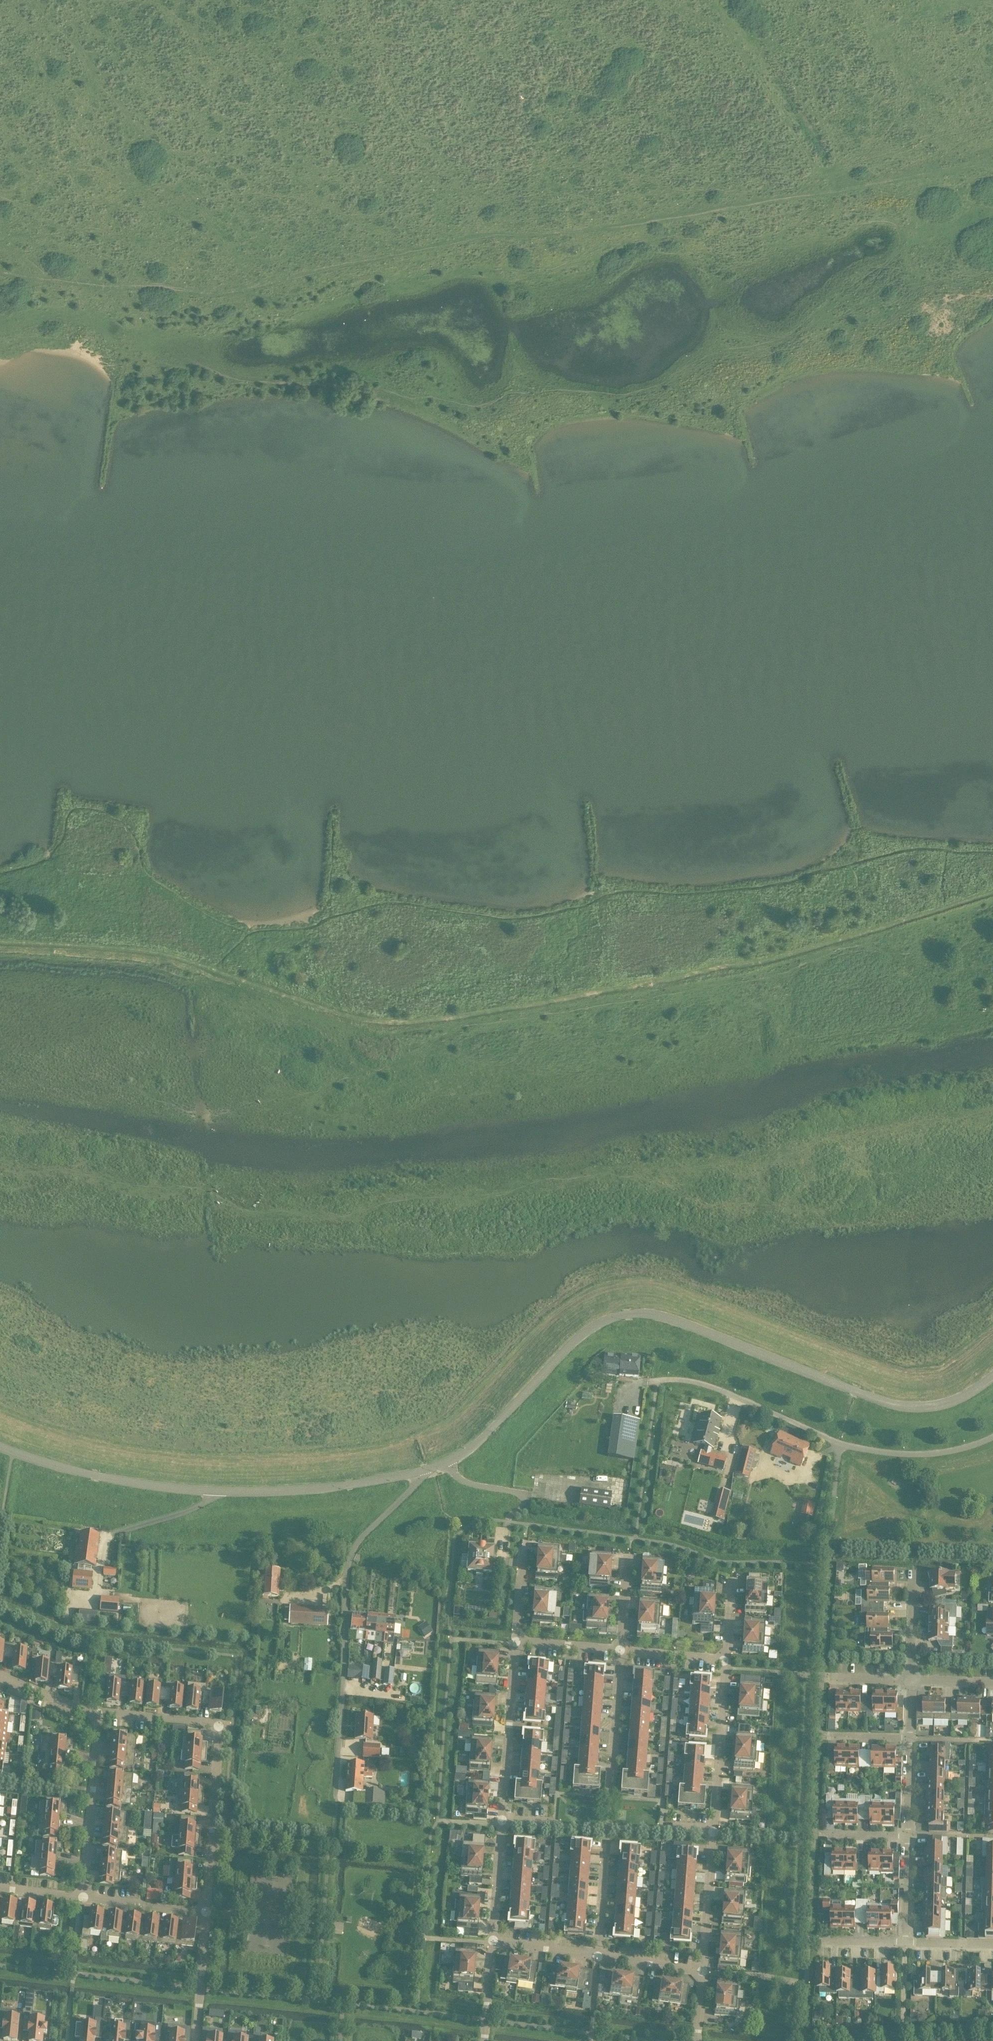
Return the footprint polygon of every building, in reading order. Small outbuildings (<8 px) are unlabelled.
[(605,1352),(604,1368),(620,1371),(620,1375),(638,1377),(639,1367),(639,1357),(621,1355),(605,1352)] [(720,1432),(718,1431),(721,1419),(701,1413),(693,1444),(705,1447),(704,1452),(701,1451),(698,1464),(724,1470),(727,1458),(711,1453),(712,1449),(713,1449),(717,1437),(718,1437),(720,1432)] [(614,1417),(608,1456),(634,1460),(639,1421),(614,1417)] [(788,1457),(796,1438),(780,1431),(771,1453),(783,1458),(784,1455),(788,1457)] [(791,1461),(802,1466),(811,1444),(796,1438),(788,1457),(792,1458),(791,1461)] [(745,1446),(737,1475),(751,1479),(758,1449),(745,1446)] [(724,1519),(732,1491),(722,1488),(714,1517),(724,1519)] [(582,1489),(580,1505),(609,1509),(612,1493),(582,1489)] [(806,1503),(803,1515),(811,1516),(814,1505),(806,1503)] [(87,1533),(81,1533),(80,1546),(78,1546),(77,1548),(75,1564),(77,1564),(77,1572),(89,1573),(89,1566),(96,1566),(100,1534),(87,1533)] [(469,1562),(468,1570),(476,1571),(476,1574),(483,1575),(483,1572),(492,1573),(492,1565),(496,1565),(497,1557),(493,1556),(494,1549),(485,1548),(485,1546),(479,1545),(478,1547),(470,1547),(469,1555),(470,1555),(469,1562)] [(558,1564),(561,1564),(562,1553),(559,1553),(560,1546),(538,1545),(537,1555),(539,1555),(538,1562),(558,1564)] [(591,1552),(590,1569),(610,1571),(611,1563),(612,1563),(613,1554),(613,1550),(604,1549),(604,1553),(591,1552)] [(643,1575),(663,1576),(664,1559),(642,1557),(642,1567),(643,1567),(643,1575)] [(558,1564),(538,1562),(537,1569),(536,1569),(535,1579),(557,1581),(558,1564)] [(610,1571),(590,1569),(589,1586),(610,1588),(611,1578),(609,1578),(610,1571)] [(889,1589),(890,1589),(890,1583),(895,1583),(895,1570),(890,1570),(890,1569),(883,1569),(883,1570),(874,1570),(868,1569),(867,1580),(867,1589),(869,1589),(889,1590),(889,1589)] [(265,1570),(263,1597),(278,1597),(279,1591),(281,1592),(284,1591),(285,1584),(282,1583),(279,1583),(280,1571),(265,1570)] [(941,1570),(929,1573),(931,1581),(931,1589),(933,1589),(935,1598),(947,1595),(946,1590),(949,1590),(950,1573),(942,1573),(941,1570)] [(74,1571),(72,1589),(91,1591),(93,1573),(89,1573),(77,1572),(74,1571)] [(663,1576),(643,1575),(642,1582),(641,1582),(640,1592),(662,1593),(663,1576)] [(747,1595),(767,1596),(768,1579),(747,1578),(746,1588),(748,1588),(747,1595)] [(694,1590),(693,1607),(714,1609),(714,1601),(715,1601),(716,1591),(717,1584),(703,1583),(703,1591),(694,1590)] [(535,1606),(555,1607),(556,1590),(535,1588),(534,1598),(535,1598),(535,1606)] [(869,1589),(869,1592),(863,1591),(862,1599),(862,1608),(885,1609),(885,1603),(890,1603),(890,1589),(889,1589),(889,1590),(869,1589)] [(961,1593),(961,1601),(972,1601),(972,1593),(961,1593)] [(588,1594),(587,1611),(607,1613),(608,1606),(609,1606),(610,1596),(588,1594)] [(767,1596),(747,1595),(747,1603),(745,1603),(745,1612),(766,1614),(767,1596)] [(118,1612),(119,1598),(112,1598),(106,1597),(105,1606),(101,1605),(101,1610),(118,1612)] [(660,1618),(663,1618),(664,1607),(661,1607),(661,1600),(640,1599),(639,1609),(640,1609),(640,1616),(660,1618)] [(290,1605),(289,1624),(328,1626),(329,1607),(290,1605)] [(950,1628),(950,1619),(957,1619),(957,1605),(932,1605),(932,1613),(930,1613),(930,1627),(950,1628)] [(555,1607),(535,1606),(534,1613),(533,1613),(532,1623),(540,1623),(553,1624),(555,1607)] [(466,1612),(466,1608),(454,1607),(454,1617),(465,1618),(466,1612)] [(701,1625),(714,1626),(714,1616),(713,1616),(714,1609),(693,1607),(690,1607),(690,1618),(693,1618),(692,1625),(701,1625)] [(885,1609),(862,1608),(862,1618),(862,1625),(868,1625),(868,1627),(868,1628),(889,1628),(889,1629),(890,1629),(889,1615),(885,1615),(885,1609)] [(79,1611),(78,1622),(97,1623),(98,1613),(79,1611)] [(587,1611),(584,1611),(583,1622),(586,1622),(586,1629),(599,1630),(599,1634),(607,1635),(607,1630),(608,1620),(606,1620),(607,1613),(587,1611)] [(367,1642),(370,1616),(355,1615),(355,1614),(354,1614),(352,1631),(353,1631),(359,1632),(358,1641),(367,1642)] [(378,1617),(370,1616),(367,1642),(371,1642),(372,1640),(376,1640),(378,1617)] [(660,1618),(640,1616),(639,1624),(638,1624),(637,1633),(659,1635),(660,1618)] [(378,1617),(376,1640),(378,1640),(378,1643),(386,1644),(388,1618),(378,1617)] [(388,1618),(386,1644),(393,1644),(394,1635),(396,1635),(397,1619),(388,1618)] [(745,1636),(765,1637),(766,1620),(744,1619),(744,1628),(745,1629),(745,1636)] [(701,1625),(700,1633),(713,1634),(714,1626),(701,1625)] [(421,1633),(425,1637),(432,1632),(429,1627),(421,1633)] [(866,1637),(866,1647),(872,1647),(872,1648),(893,1648),(893,1635),(889,1635),(889,1629),(889,1628),(868,1628),(868,1627),(866,1627),(866,1637)] [(950,1628),(930,1627),(929,1641),(941,1641),(941,1648),(953,1648),(954,1637),(949,1637),(950,1628)] [(765,1637),(745,1636),(744,1643),(743,1643),(742,1653),(764,1654),(765,1637)] [(10,1645),(4,1644),(0,1644),(0,1664),(2,1664),(3,1658),(9,1659),(10,1645)] [(29,1671),(31,1652),(16,1650),(16,1646),(10,1645),(9,1659),(14,1659),(13,1670),(25,1671),(29,1671)] [(478,1650),(477,1667),(497,1668),(498,1661),(499,1661),(500,1651),(478,1650)] [(529,1657),(528,1672),(548,1674),(549,1659),(529,1657)] [(380,1681),(382,1661),(373,1660),(371,1681),(380,1681)] [(38,1662),(36,1682),(47,1683),(48,1677),(54,1678),(55,1664),(49,1663),(38,1662)] [(55,1664),(54,1678),(59,1678),(58,1689),(65,1690),(64,1692),(69,1693),(70,1690),(71,1682),(77,1682),(78,1671),(72,1670),(61,1669),(61,1665),(59,1664),(55,1664)] [(363,1679),(365,1665),(348,1665),(348,1678),(363,1679)] [(497,1668),(477,1667),(475,1684),(490,1685),(496,1686),(497,1686),(498,1676),(496,1676),(497,1668)] [(584,1677),(604,1679),(604,1668),(585,1667),(584,1677)] [(385,1668),(383,1685),(393,1686),(394,1669),(385,1668)] [(634,1681),(653,1683),(654,1672),(634,1671),(634,1681)] [(528,1672),(527,1682),(546,1684),(547,1674),(548,1674),(528,1672)] [(690,1687),(710,1688),(710,1678),(690,1676),(690,1687)] [(740,1699),(763,1701),(764,1690),(761,1690),(762,1678),(745,1676),(745,1682),(740,1682),(739,1692),(741,1692),(740,1699)] [(604,1679),(584,1677),(584,1678),(585,1678),(584,1687),(603,1688),(604,1679)] [(126,1684),(125,1698),(131,1699),(130,1705),(142,1706),(144,1686),(143,1686),(144,1680),(132,1679),(132,1685),(126,1684)] [(165,1702),(166,1688),(160,1688),(160,1687),(160,1681),(149,1680),(147,1706),(158,1708),(159,1701),(165,1702)] [(634,1681),(633,1691),(651,1693),(652,1683),(653,1684),(653,1683),(634,1681)] [(125,1698),(126,1684),(120,1684),(120,1683),(109,1682),(109,1683),(105,1683),(104,1693),(108,1693),(107,1702),(118,1704),(119,1697),(125,1698)] [(527,1682),(527,1692),(545,1694),(546,1684),(527,1682)] [(204,1706),(206,1692),(205,1692),(206,1685),(188,1683),(187,1690),(188,1690),(186,1710),(198,1711),(199,1705),(204,1706)] [(584,1687),(584,1697),(602,1699),(603,1688),(584,1687)] [(710,1688),(690,1687),(691,1688),(690,1697),(709,1699),(710,1688)] [(172,1689),(166,1688),(165,1702),(170,1702),(170,1709),(181,1710),(183,1690),(172,1689)] [(651,1693),(633,1691),(632,1701),(651,1703),(651,1693)] [(212,1693),(206,1692),(204,1706),(210,1706),(210,1713),(221,1714),(223,1694),(212,1693)] [(545,1694),(527,1692),(526,1702),(544,1704),(545,1694)] [(849,1712),(849,1692),(838,1692),(838,1706),(831,1706),(830,1719),(836,1719),(837,1712),(849,1712)] [(861,1692),(849,1692),(849,1712),(862,1712),(862,1713),(867,1713),(867,1700),(861,1700),(861,1692)] [(886,1693),(875,1692),(874,1697),(868,1696),(867,1700),(867,1713),(867,1717),(874,1717),(874,1713),(885,1713),(886,1693)] [(473,1711),(494,1712),(494,1705),(495,1705),(496,1695),(475,1693),(473,1711)] [(898,1693),(886,1693),(885,1713),(898,1713),(898,1721),(904,1721),(904,1708),(898,1708),(898,1693)] [(602,1699),(584,1697),(583,1707),(601,1709),(602,1699)] [(709,1699),(690,1697),(689,1707),(708,1709),(709,1699)] [(934,1721),(935,1697),(928,1697),(928,1700),(924,1700),(918,1700),(917,1720),(934,1721)] [(935,1697),(934,1721),(952,1721),(952,1701),(946,1701),(946,1700),(942,1700),(942,1697),(935,1697)] [(959,1701),(952,1701),(952,1721),(969,1722),(969,1716),(970,1698),(963,1698),(963,1701),(959,1701)] [(970,1698),(969,1716),(970,1716),(970,1720),(980,1720),(980,1716),(981,1716),(981,1715),(986,1716),(987,1702),(981,1702),(981,1701),(977,1701),(977,1698),(970,1698)] [(763,1701),(740,1699),(740,1707),(738,1707),(738,1716),(739,1717),(739,1722),(744,1722),(744,1717),(759,1718),(759,1712),(762,1712),(763,1701)] [(651,1703),(632,1701),(631,1711),(650,1713),(651,1703)] [(9,1713),(10,1703),(0,1702),(0,1713),(9,1713)] [(544,1704),(526,1702),(525,1713),(545,1714),(544,1714),(544,1704)] [(601,1709),(583,1707),(582,1717),(601,1719),(601,1709)] [(708,1709),(689,1707),(689,1718),(707,1719),(708,1709)] [(32,1709),(31,1720),(40,1721),(41,1710),(32,1709)] [(494,1712),(473,1711),(472,1728),(494,1729),(494,1720),(493,1719),(494,1712)] [(631,1711),(630,1721),(649,1723),(650,1713),(631,1711)] [(0,1713),(0,1723),(8,1724),(9,1713),(0,1713)] [(545,1714),(525,1713),(524,1723),(544,1725),(545,1714)] [(356,1715),(354,1740),(372,1741),(374,1716),(356,1715)] [(582,1717),(581,1727),(600,1729),(601,1719),(582,1717)] [(687,1727),(687,1728),(706,1729),(707,1719),(689,1718),(688,1727),(687,1727)] [(649,1723),(630,1721),(630,1732),(648,1733),(649,1723)] [(751,1727),(739,1726),(738,1734),(750,1735),(751,1727)] [(581,1727),(581,1738),(599,1739),(600,1729),(581,1727)] [(706,1729),(687,1728),(686,1738),(706,1740),(706,1729)] [(523,1742),(543,1744),(544,1733),(524,1731),(523,1742)] [(648,1733),(630,1732),(629,1742),(647,1743),(648,1733)] [(112,1750),(136,1752),(137,1736),(107,1733),(106,1740),(112,1741),(112,1750)] [(183,1738),(182,1751),(207,1753),(208,1743),(202,1743),(202,1734),(188,1733),(187,1739),(183,1738)] [(756,1753),(756,1752),(758,1736),(750,1735),(738,1734),(736,1734),(735,1744),(737,1744),(736,1751),(756,1753)] [(45,1753),(65,1755),(66,1746),(72,1747),(72,1740),(42,1737),(41,1753),(45,1753)] [(470,1754),(490,1756),(491,1748),(492,1748),(493,1738),(472,1737),(470,1754)] [(599,1739),(581,1738),(580,1748),(598,1749),(599,1739)] [(543,1744),(523,1742),(522,1752),(541,1754),(541,1744),(543,1744)] [(629,1742),(628,1752),(647,1753),(647,1743),(629,1742)] [(946,1761),(950,1761),(950,1755),(951,1755),(951,1744),(932,1743),(932,1749),(928,1749),(928,1756),(931,1756),(931,1761),(946,1761)] [(363,1744),(362,1758),(379,1759),(380,1745),(363,1744)] [(685,1746),(684,1757),(704,1758),(705,1748),(685,1746)] [(848,1767),(848,1747),(837,1747),(836,1761),(828,1761),(828,1774),(834,1774),(834,1767),(848,1767)] [(848,1747),(848,1767),(860,1768),(866,1768),(866,1756),(860,1756),(860,1747),(848,1747)] [(884,1768),(885,1748),(873,1747),(873,1768),(884,1768)] [(580,1748),(579,1758),(598,1759),(598,1749),(580,1748)] [(897,1748),(885,1748),(884,1768),(897,1768),(896,1783),(902,1783),(903,1763),(896,1763),(897,1748)] [(136,1752),(112,1750),(110,1768),(124,1769),(124,1766),(134,1767),(136,1752)] [(207,1753),(182,1751),(181,1762),(185,1762),(185,1769),(199,1771),(200,1762),(206,1762),(207,1753)] [(756,1753),(736,1751),(736,1759),(734,1758),(733,1768),(755,1770),(755,1764),(758,1764),(759,1753),(756,1752),(756,1753)] [(541,1754),(522,1752),(521,1762),(540,1764),(541,1754)] [(628,1752),(627,1762),(646,1763),(647,1753),(628,1752)] [(45,1753),(44,1768),(50,1769),(49,1772),(63,1773),(65,1755),(45,1753)] [(490,1756),(470,1754),(469,1771),(490,1773),(491,1763),(490,1763),(490,1756)] [(704,1758),(684,1757),(684,1758),(686,1758),(685,1767),(703,1769),(704,1758)] [(598,1759),(579,1758),(578,1768),(597,1770),(598,1759)] [(928,1765),(928,1771),(945,1772),(946,1761),(931,1761),(931,1765),(928,1765)] [(364,1793),(364,1792),(365,1778),(374,1778),(374,1769),(366,1769),(366,1763),(347,1762),(346,1793),(359,1793),(364,1793)] [(521,1762),(520,1772),(539,1774),(540,1764),(521,1762)] [(627,1762),(627,1773),(645,1774),(646,1763),(627,1762)] [(561,1767),(560,1777),(566,1778),(566,1771),(571,1772),(572,1768),(561,1767)] [(685,1767),(684,1777),(703,1779),(703,1769),(685,1767)] [(597,1770),(578,1768),(574,1768),(573,1788),(599,1790),(601,1770),(597,1770)] [(945,1772),(928,1771),(927,1778),(930,1778),(930,1782),(945,1783),(948,1783),(948,1772),(945,1772)] [(128,1790),(132,1791),(134,1775),(104,1772),(103,1779),(109,1779),(108,1788),(128,1790)] [(516,1782),(542,1784),(538,1784),(539,1774),(520,1772),(520,1782),(516,1782)] [(645,1774),(627,1773),(623,1772),(621,1792),(647,1794),(649,1774),(645,1774)] [(990,1773),(990,1774),(983,1774),(983,1782),(990,1783),(990,1784),(992,1784),(992,1773),(990,1773)] [(179,1794),(204,1796),(204,1786),(198,1786),(199,1777),(180,1775),(179,1794)] [(652,1775),(652,1779),(657,1779),(656,1785),(662,1786),(663,1776),(652,1775)] [(703,1779),(684,1777),(683,1787),(679,1787),(706,1789),(702,1788),(703,1779)] [(468,1780),(467,1797),(487,1799),(487,1792),(489,1792),(490,1782),(468,1780)] [(542,1784),(516,1782),(514,1801),(541,1803),(542,1784)] [(945,1783),(930,1782),(930,1786),(927,1786),(927,1793),(945,1793),(945,1783)] [(556,1786),(550,1786),(545,1785),(544,1789),(550,1789),(549,1795),(555,1796),(556,1786)] [(666,1786),(665,1796),(670,1797),(671,1790),(676,1790),(676,1787),(666,1786)] [(732,1803),(752,1804),(754,1787),(732,1786),(731,1795),(733,1796),(732,1803)] [(706,1789),(679,1787),(678,1806),(704,1808),(706,1789)] [(108,1788),(106,1807),(120,1808),(121,1805),(131,1806),(132,1791),(128,1790),(108,1788)] [(364,1793),(359,1793),(359,1805),(365,1805),(385,1806),(385,1793),(364,1792),(364,1793)] [(945,1793),(927,1793),(927,1800),(930,1800),(930,1804),(944,1804),(945,1793)] [(204,1796),(179,1794),(178,1805),(182,1805),(182,1812),(196,1813),(197,1805),(203,1805),(204,1796)] [(896,1805),(883,1804),(883,1825),(895,1825),(895,1815),(898,1815),(900,1813),(900,1810),(901,1810),(902,1795),(896,1795),(896,1797),(896,1805)] [(833,1803),(833,1800),(833,1796),(827,1796),(827,1808),(835,1808),(835,1823),(846,1824),(847,1803),(833,1803)] [(847,1803),(846,1824),(858,1824),(858,1809),(865,1809),(865,1797),(859,1796),(859,1800),(859,1804),(847,1803)] [(487,1799),(467,1797),(465,1815),(474,1815),(473,1820),(487,1821),(488,1807),(486,1806),(487,1799)] [(871,1797),(865,1797),(865,1809),(871,1809),(871,1824),(883,1825),(883,1804),(871,1804),(871,1797)] [(39,1818),(59,1820),(60,1811),(66,1811),(66,1805),(40,1802),(39,1818)] [(752,1804),(732,1803),(732,1810),(730,1810),(729,1820),(751,1822),(752,1804)] [(944,1804),(930,1804),(930,1808),(927,1808),(927,1814),(944,1815),(944,1804)] [(985,1805),(985,1816),(989,1816),(992,1816),(992,1805),(985,1805)] [(125,1829),(125,1828),(126,1813),(100,1811),(99,1817),(105,1818),(105,1827),(125,1829)] [(154,1814),(153,1824),(164,1825),(164,1815),(154,1814)] [(944,1815),(927,1814),(926,1821),(929,1821),(929,1826),(930,1826),(929,1832),(947,1832),(948,1822),(944,1822),(944,1815)] [(59,1820),(39,1818),(38,1833),(44,1834),(43,1837),(57,1838),(59,1820)] [(181,1818),(180,1837),(200,1838),(201,1829),(195,1828),(196,1820),(181,1818)] [(125,1829),(105,1827),(103,1845),(117,1847),(117,1843),(127,1844),(129,1829),(125,1828),(125,1829)] [(173,1836),(172,1849),(179,1849),(178,1855),(193,1856),(194,1848),(200,1848),(200,1838),(180,1837),(173,1836)] [(463,1842),(462,1860),(482,1861),(483,1854),(484,1854),(485,1837),(473,1836),(473,1843),(463,1842)] [(514,1851),(534,1853),(535,1842),(535,1839),(517,1837),(517,1841),(515,1841),(514,1851)] [(570,1853),(590,1854),(591,1844),(589,1843),(590,1839),(572,1838),(571,1842),(570,1853)] [(943,1856),(947,1856),(948,1839),(943,1839),(943,1838),(929,1838),(929,1844),(929,1849),(926,1849),(925,1855),(943,1856)] [(992,1857),(992,1840),(983,1839),(983,1857),(988,1857),(992,1857)] [(37,1841),(35,1856),(35,1857),(55,1859),(56,1850),(62,1850),(63,1844),(37,1841)] [(697,1852),(690,1851),(691,1844),(674,1844),(673,1850),(677,1851),(676,1861),(696,1862),(697,1852)] [(621,1846),(620,1856),(640,1858),(641,1847),(621,1846)] [(727,1866),(751,1867),(751,1856),(748,1856),(749,1850),(727,1848),(727,1858),(728,1858),(727,1866)] [(101,1866),(121,1867),(122,1852),(96,1849),(96,1856),(102,1857),(101,1866)] [(845,1871),(846,1851),(834,1850),(833,1865),(825,1865),(825,1878),(831,1878),(831,1871),(845,1871)] [(534,1853),(514,1851),(514,1862),(532,1863),(533,1853),(534,1854),(534,1853)] [(846,1851),(845,1871),(857,1871),(857,1872),(863,1872),(864,1859),(857,1859),(857,1851),(846,1851)] [(882,1872),(882,1852),(870,1851),(870,1872),(882,1872)] [(894,1852),(882,1852),(882,1872),(894,1872),(894,1879),(900,1880),(900,1867),(900,1861),(894,1860),(894,1852)] [(590,1854),(570,1853),(572,1853),(571,1863),(589,1864),(590,1854)] [(943,1856),(925,1855),(925,1862),(928,1862),(928,1866),(943,1867),(943,1856)] [(35,1857),(35,1856),(31,1856),(30,1872),(40,1873),(40,1876),(54,1877),(55,1859),(35,1857)] [(620,1856),(619,1867),(638,1868),(639,1858),(640,1859),(640,1858),(620,1856)] [(462,1860),(461,1877),(469,1878),(469,1884),(482,1885),(482,1879),(483,1869),(482,1869),(482,1861),(462,1860)] [(169,1879),(172,1879),(197,1881),(198,1872),(192,1871),(192,1862),(170,1861),(169,1879)] [(696,1862),(676,1861),(678,1861),(677,1871),(695,1872),(696,1862)] [(514,1862),(513,1872),(531,1873),(532,1863),(514,1862)] [(571,1863),(570,1873),(589,1875),(589,1864),(571,1863)] [(121,1867),(101,1866),(99,1884),(113,1885),(114,1882),(120,1883),(121,1867)] [(751,1867),(727,1866),(727,1873),(726,1873),(725,1883),(746,1884),(747,1878),(750,1878),(751,1867)] [(925,1870),(925,1877),(942,1877),(943,1867),(928,1866),(928,1870),(925,1870)] [(638,1868),(619,1867),(618,1877),(637,1878),(638,1868)] [(695,1872),(677,1871),(676,1881),(695,1882),(695,1872)] [(531,1873),(513,1872),(512,1882),(531,1883),(531,1873)] [(570,1873),(569,1883),(588,1885),(589,1875),(570,1873)] [(618,1877),(618,1887),(636,1888),(637,1878),(618,1877)] [(942,1877),(925,1877),(925,1884),(928,1884),(928,1888),(942,1888),(942,1877)] [(197,1881),(172,1879),(171,1890),(176,1891),(175,1898),(190,1899),(190,1890),(196,1891),(197,1881)] [(695,1882),(676,1881),(675,1891),(694,1893),(695,1882)] [(531,1883),(512,1882),(511,1892),(530,1894),(531,1883)] [(588,1885),(569,1883),(569,1893),(587,1895),(588,1885)] [(618,1887),(617,1897),(635,1899),(636,1888),(618,1887)] [(924,1892),(924,1899),(942,1899),(946,1899),(947,1889),(942,1889),(942,1888),(928,1888),(927,1892),(924,1892)] [(982,1900),(992,1900),(992,1890),(987,1889),(982,1889),(982,1900)] [(148,1890),(147,1900),(161,1901),(161,1897),(158,1890),(148,1890)] [(724,1907),(744,1909),(746,1892),(724,1890),(723,1900),(725,1900),(724,1907)] [(675,1891),(675,1901),(693,1903),(694,1893),(675,1891)] [(530,1894),(511,1892),(510,1902),(529,1904),(530,1894)] [(569,1893),(568,1904),(586,1905),(587,1895),(569,1893)] [(455,1911),(478,1913),(479,1906),(480,1906),(481,1896),(459,1895),(459,1901),(456,1901),(455,1911)] [(617,1897),(616,1907),(635,1909),(635,1899),(617,1897)] [(844,1927),(844,1907),(830,1907),(831,1900),(824,1899),(824,1903),(824,1912),(832,1912),(832,1927),(844,1927)] [(942,1899),(924,1899),(924,1905),(927,1905),(927,1909),(942,1910),(942,1899)] [(844,1907),(844,1927),(855,1928),(856,1913),(862,1913),(863,1900),(857,1900),(857,1908),(844,1907)] [(868,1901),(863,1900),(862,1913),(869,1913),(868,1928),(880,1928),(881,1908),(868,1908),(868,1901)] [(982,1900),(982,1911),(986,1911),(992,1911),(992,1900),(982,1900)] [(0,1907),(0,1921),(2,1921),(14,1922),(14,1923),(16,1909),(17,1903),(4,1901),(4,1907),(0,1907)] [(693,1903),(675,1901),(674,1912),(692,1913),(693,1903)] [(893,1909),(881,1908),(880,1928),(892,1929),(892,1914),(899,1914),(899,1901),(893,1901),(893,1909)] [(529,1904),(510,1902),(510,1913),(530,1914),(530,1913),(528,1913),(529,1904)] [(14,1923),(14,1922),(14,1926),(12,1944),(18,1945),(20,1927),(32,1929),(34,1911),(35,1911),(36,1905),(23,1903),(22,1909),(16,1909),(14,1923)] [(586,1905),(568,1904),(567,1914),(585,1915),(586,1905)] [(34,1911),(32,1929),(33,1929),(38,1929),(51,1931),(52,1926),(56,1927),(58,1926),(59,1918),(58,1917),(53,1916),(54,1907),(41,1905),(40,1912),(35,1911),(34,1911)] [(616,1907),(615,1917),(634,1919),(635,1909),(616,1907)] [(744,1909),(724,1907),(724,1915),(722,1915),(721,1924),(743,1926),(744,1909)] [(924,1913),(924,1920),(946,1921),(946,1910),(942,1910),(927,1909),(927,1913),(924,1913)] [(102,1933),(103,1919),(104,1913),(91,1911),(90,1917),(84,1917),(82,1936),(90,1937),(91,1931),(102,1933)] [(478,1913),(455,1911),(454,1922),(457,1923),(457,1929),(464,1930),(469,1930),(478,1931),(479,1921),(478,1921),(478,1913)] [(674,1912),(673,1922),(692,1923),(692,1913),(674,1912)] [(120,1939),(120,1935),(121,1921),(122,1921),(122,1915),(110,1913),(109,1920),(103,1919),(102,1933),(101,1941),(108,1942),(109,1938),(120,1939)] [(530,1914),(510,1913),(509,1923),(515,1924),(515,1928),(514,1928),(514,1929),(529,1930),(528,1930),(529,1925),(530,1914)] [(585,1915),(567,1914),(566,1923),(565,1923),(565,1924),(585,1925),(585,1915)] [(127,1922),(122,1921),(121,1921),(120,1935),(126,1935),(125,1940),(138,1941),(140,1923),(141,1917),(128,1916),(127,1922)] [(615,1917),(615,1928),(635,1929),(633,1928),(634,1919),(615,1917)] [(140,1923),(138,1941),(144,1942),(156,1943),(158,1925),(159,1925),(159,1919),(147,1918),(146,1924),(140,1923)] [(164,1926),(159,1925),(158,1925),(156,1943),(157,1943),(162,1944),(175,1945),(177,1928),(178,1921),(165,1920),(164,1926)] [(946,1921),(924,1920),(924,1927),(927,1927),(926,1931),(927,1931),(927,1938),(946,1938),(946,1921)] [(183,1928),(177,1928),(175,1945),(181,1946),(193,1948),(196,1924),(183,1922),(183,1928)] [(692,1923),(673,1922),(672,1931),(671,1931),(671,1932),(691,1933),(692,1923)] [(986,1922),(979,1922),(979,1939),(992,1939),(992,1922),(986,1922)] [(585,1925),(565,1924),(564,1934),(584,1936),(585,1925)] [(635,1929),(615,1928),(614,1938),(634,1940),(635,1929)] [(469,1930),(469,1938),(478,1939),(478,1931),(469,1930)] [(691,1933),(671,1932),(670,1942),(690,1944),(691,1933)] [(741,1951),(744,1951),(745,1940),(742,1940),(742,1933),(721,1932),(720,1942),(721,1942),(721,1949),(741,1951)] [(455,1949),(454,1966),(474,1968),(475,1960),(476,1960),(477,1945),(464,1944),(463,1950),(455,1949)] [(741,1951),(721,1949),(720,1956),(719,1956),(718,1966),(726,1967),(740,1968),(741,1951)] [(518,1982),(520,1962),(513,1961),(513,1960),(504,1958),(497,1957),(495,1971),(502,1972),(500,1979),(507,1980),(506,1983),(518,1985),(518,1982)] [(528,1963),(520,1962),(518,1982),(535,1985),(538,1963),(528,1962),(528,1963)] [(566,1992),(569,1969),(562,1968),(562,1967),(552,1965),(549,1986),(566,1989),(565,1992),(566,1992)] [(474,1968),(454,1966),(453,1983),(458,1984),(458,1992),(473,1993),(475,1975),(473,1975),(474,1968)] [(838,1972),(837,1972),(831,1971),(831,1967),(818,1966),(818,1987),(820,1987),(820,1994),(828,1994),(837,1994),(837,1992),(838,1972)] [(876,1993),(875,1993),(875,1995),(885,1996),(885,1989),(896,1989),(896,1980),(897,1980),(897,1974),(896,1974),(896,1968),(883,1968),(882,1973),(877,1973),(876,1973),(876,1993)] [(569,1969),(566,1992),(577,1994),(577,1991),(593,1993),(594,1971),(577,1969),(576,1970),(569,1969)] [(937,1990),(937,1975),(931,1974),(931,1970),(919,1970),(918,1982),(915,1982),(914,1996),(923,1996),(923,1990),(931,1991),(931,1990),(937,1990)] [(837,1971),(837,1972),(838,1972),(837,1992),(840,1992),(839,1999),(847,1999),(856,1999),(857,1977),(851,1976),(851,1972),(837,1971)] [(937,1975),(937,1990),(943,1990),(943,1991),(950,1991),(950,1997),(959,1997),(959,1983),(956,1983),(956,1971),(943,1971),(943,1975),(937,1975)] [(987,1991),(987,1976),(981,1976),(981,1972),(969,1971),(968,1983),(965,1983),(964,1997),(973,1998),(973,1992),(981,1992),(981,1991),(987,1991)] [(599,1972),(597,1993),(621,1997),(624,1977),(616,1976),(616,1974),(599,1972)] [(857,1977),(856,1999),(873,2000),(873,1993),(875,1993),(876,1993),(876,1973),(877,1973),(877,1972),(863,1972),(863,1977),(857,1977)] [(624,1977),(621,1997),(638,1999),(641,1978),(631,1976),(631,1978),(624,1977)] [(669,2004),(672,1984),(665,1983),(665,1981),(655,1980),(652,2001),(669,2004)] [(717,1999),(740,2000),(737,2000),(739,1983),(717,1981),(716,1991),(718,1991),(717,1999)] [(679,1985),(672,1984),(669,2004),(686,2006),(689,1985),(680,1984),(679,1985)] [(541,2004),(550,2006),(552,1997),(542,1996),(541,2004)] [(740,2000),(717,1999),(717,2006),(715,2006),(714,2016),(736,2017),(736,2011),(739,2011),(740,2000)] [(24,2026),(24,2025),(29,2026),(29,2032),(30,2032),(29,2040),(42,2040),(43,2034),(47,2034),(47,2027),(43,2027),(44,2020),(42,2020),(42,2014),(32,2013),(33,2007),(26,2006),(25,2012),(24,2026)] [(4,2023),(3,2030),(5,2030),(4,2040),(13,2040),(16,2040),(19,2017),(16,2017),(17,2011),(0,2009),(0,2023),(4,2023)] [(75,2038),(81,2039),(81,2040),(94,2040),(94,2039),(95,2039),(96,2032),(101,2033),(102,2033),(103,2019),(95,2019),(95,2025),(83,2023),(83,2025),(77,2024),(75,2038)] [(107,2040),(125,2040),(125,2035),(130,2035),(130,2036),(131,2036),(132,2022),(115,2021),(114,2026),(112,2026),(111,2034),(108,2033),(107,2040)] [(136,2040),(155,2040),(155,2038),(160,2038),(160,2039),(161,2039),(162,2025),(154,2024),(142,2023),(142,2029),(141,2036),(137,2036),(136,2040)] [(167,2033),(171,2033),(170,2040),(184,2040),(189,2040),(190,2040),(191,2028),(180,2027),(168,2025),(167,2033)] [(202,2040),(222,2040),(222,2037),(210,2036),(211,2030),(203,2029),(202,2040)] [(227,2040),(247,2040),(247,2039),(245,2039),(246,2033),(228,2031),(227,2040)]
